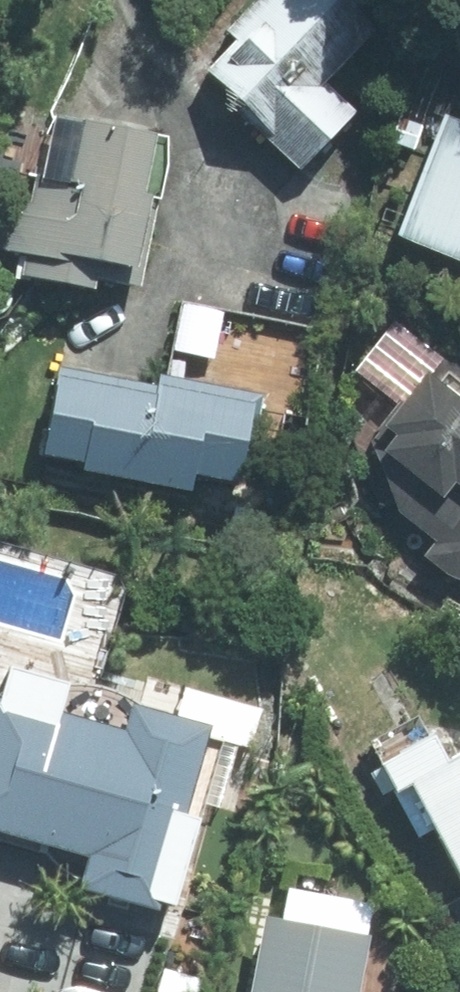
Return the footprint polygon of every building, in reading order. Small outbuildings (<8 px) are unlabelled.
[(221,51),(193,79),(292,180),(407,66),(342,0),(273,0),(268,5),(263,0),(258,0),(214,43),(221,51)] [(437,108),(382,232),(459,267),(459,118),(437,108)] [(44,124),(42,142),(21,139),(6,259),(2,296),(88,306),(91,280),(129,284),(133,251),(153,254),(166,138),(44,124)] [(321,482),(459,598),(459,386),(426,357),(321,482)] [(179,487),(228,489),(230,451),(236,451),(239,393),(45,383),(30,383),(25,469),(67,471),(65,515),(178,520),(179,487)] [(185,739),(104,719),(99,741),(31,724),(29,732),(0,725),(0,847),(67,864),(61,890),(156,914),(179,826),(164,822),(185,739)] [(458,897),(459,901),(459,749),(424,769),(409,744),(360,771),(379,805),(391,798),(449,902),(458,897)] [(358,903),(278,889),(274,927),(251,923),(239,991),(343,991),(358,903)]
